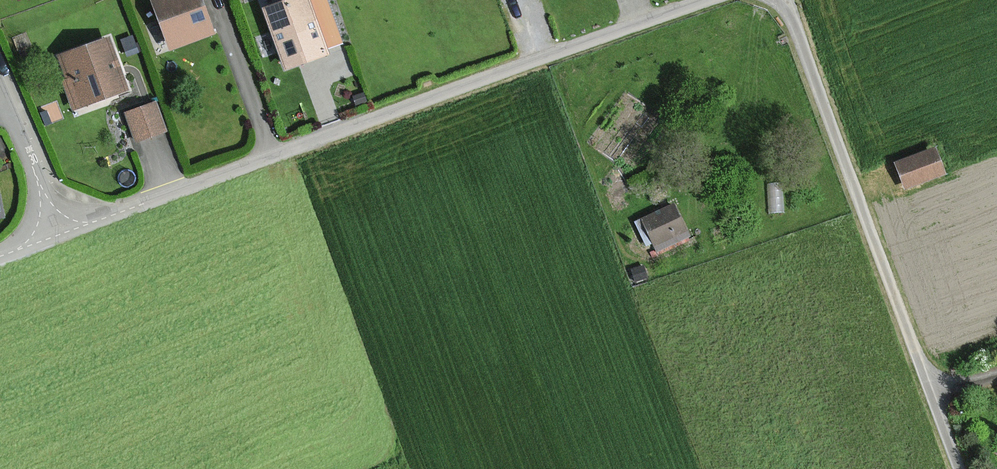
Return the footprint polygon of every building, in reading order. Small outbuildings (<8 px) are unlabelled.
[(160,19),(170,48),(213,32),(201,0),(152,0),(160,19)] [(297,65),(328,55),(311,5),(309,0),(293,0),(292,0),(265,9),(285,69),(295,66),(297,65)] [(60,55),(78,107),(107,97),(127,90),(120,68),(109,38),(60,55)] [(154,104),(127,113),(137,140),(163,131),(154,104)] [(935,148),(896,163),(906,189),(945,175),(935,148)] [(677,206),(639,222),(653,253),(691,237),(677,206)]
